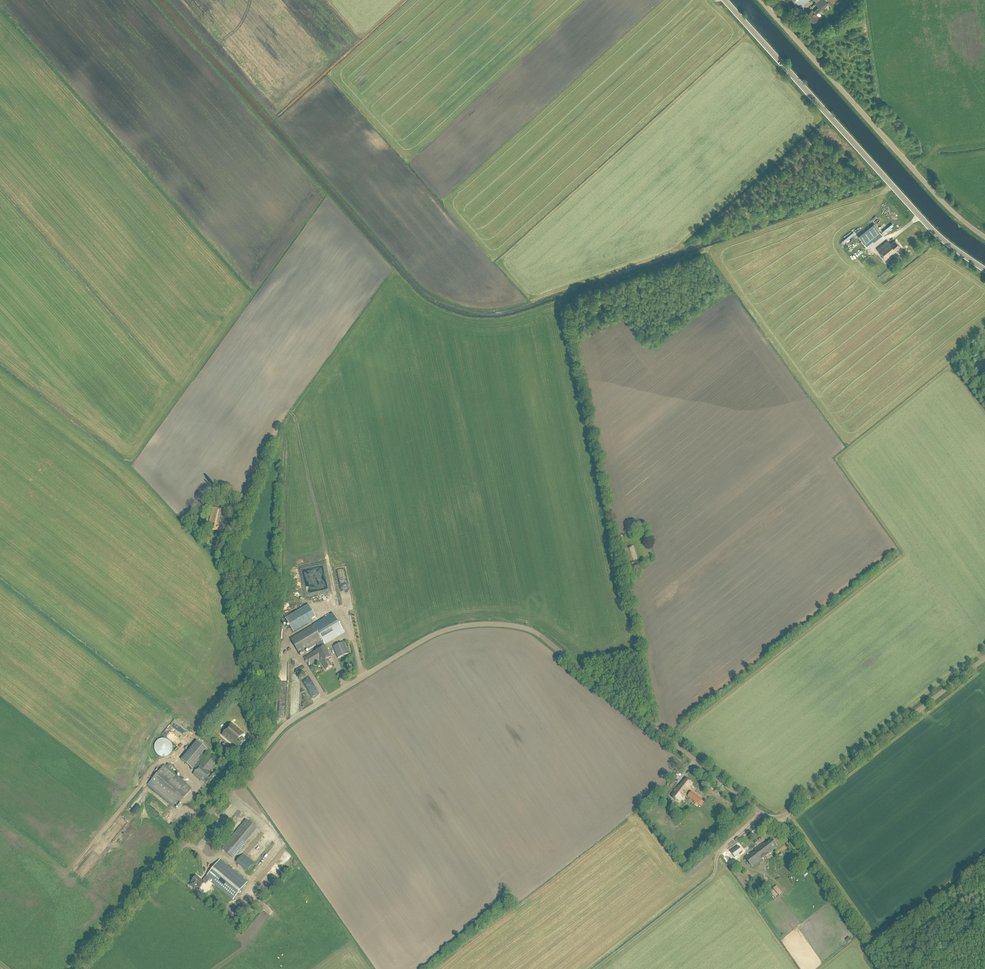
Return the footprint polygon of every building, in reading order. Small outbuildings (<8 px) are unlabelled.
[(827,0),(814,0),(815,2),(814,3),(818,7),(814,11),(812,9),(806,15),(813,22),(821,15),(818,12),(828,1),(827,0)] [(784,70),(780,72),(786,79),(789,76),(784,70)] [(883,235),(875,224),(858,236),(867,247),(883,235)] [(898,246),(893,240),(889,243),(887,240),(876,248),(884,259),(897,249),(896,247),(898,246)] [(221,522),(222,517),(224,511),(213,509),(209,525),(210,525),(209,530),(218,532),(220,522),(221,522)] [(637,562),(633,547),(624,550),(626,558),(628,558),(629,562),(630,562),(631,564),(637,562)] [(305,579),(304,575),(296,575),(296,572),(294,572),(295,584),(298,584),(299,589),(311,588),(310,579),(305,579)] [(309,605),(285,619),(294,633),(313,621),(312,619),(316,617),(309,605)] [(316,645),(319,650),(315,652),(304,659),(307,663),(309,667),(314,664),(320,661),(321,663),(322,663),(326,670),(332,666),(330,663),(328,660),(330,658),(333,657),(329,651),(326,646),(314,626),(291,639),(300,654),(316,645)] [(333,647),(338,659),(349,654),(344,643),(333,647)] [(304,668),(297,673),(299,677),(300,677),(307,673),(304,668)] [(296,688),(304,701),(309,698),(305,692),(299,682),(295,685),(296,687),(296,688)] [(242,737),(244,735),(232,724),(222,735),(236,747),(237,746),(240,748),(247,741),(242,737)] [(232,746),(233,745),(219,733),(214,738),(223,745),(224,742),(234,751),(235,749),(232,746)] [(172,752),(173,748),(172,744),(170,741),(166,739),(162,739),(158,741),(155,744),(154,748),(155,752),(157,755),(161,757),(165,757),(169,755),(172,752)] [(181,760),(193,770),(209,752),(197,741),(181,760)] [(221,747),(228,752),(231,749),(224,743),(221,747)] [(208,785),(215,776),(209,771),(218,761),(210,754),(193,775),(201,781),(202,779),(208,785)] [(192,789),(189,787),(165,766),(149,785),(176,808),(192,789)] [(687,789),(691,784),(685,779),(679,787),(678,786),(670,796),(678,803),(688,790),(687,789)] [(698,805),(703,800),(691,791),(687,796),(698,805)] [(721,808),(727,813),(730,810),(723,804),(721,808)] [(244,845),(242,842),(255,827),(247,820),(222,850),(233,859),(244,845)] [(38,843),(45,851),(50,847),(42,839),(38,843)] [(751,867),(777,847),(771,839),(764,844),(763,843),(754,850),(755,851),(752,854),(751,852),(744,858),(751,867)] [(243,854),(236,862),(240,866),(244,869),(247,872),(254,863),(251,861),(248,858),(243,854)] [(248,883),(234,871),(220,860),(203,881),(197,876),(191,883),(192,883),(190,886),(193,889),(196,889),(197,887),(200,889),(205,883),(206,884),(209,881),(233,900),(248,883)] [(85,874),(80,880),(83,883),(91,875),(88,872),(93,867),(90,863),(82,871),(85,874)] [(771,900),(775,897),(768,889),(765,892),(771,900)]
